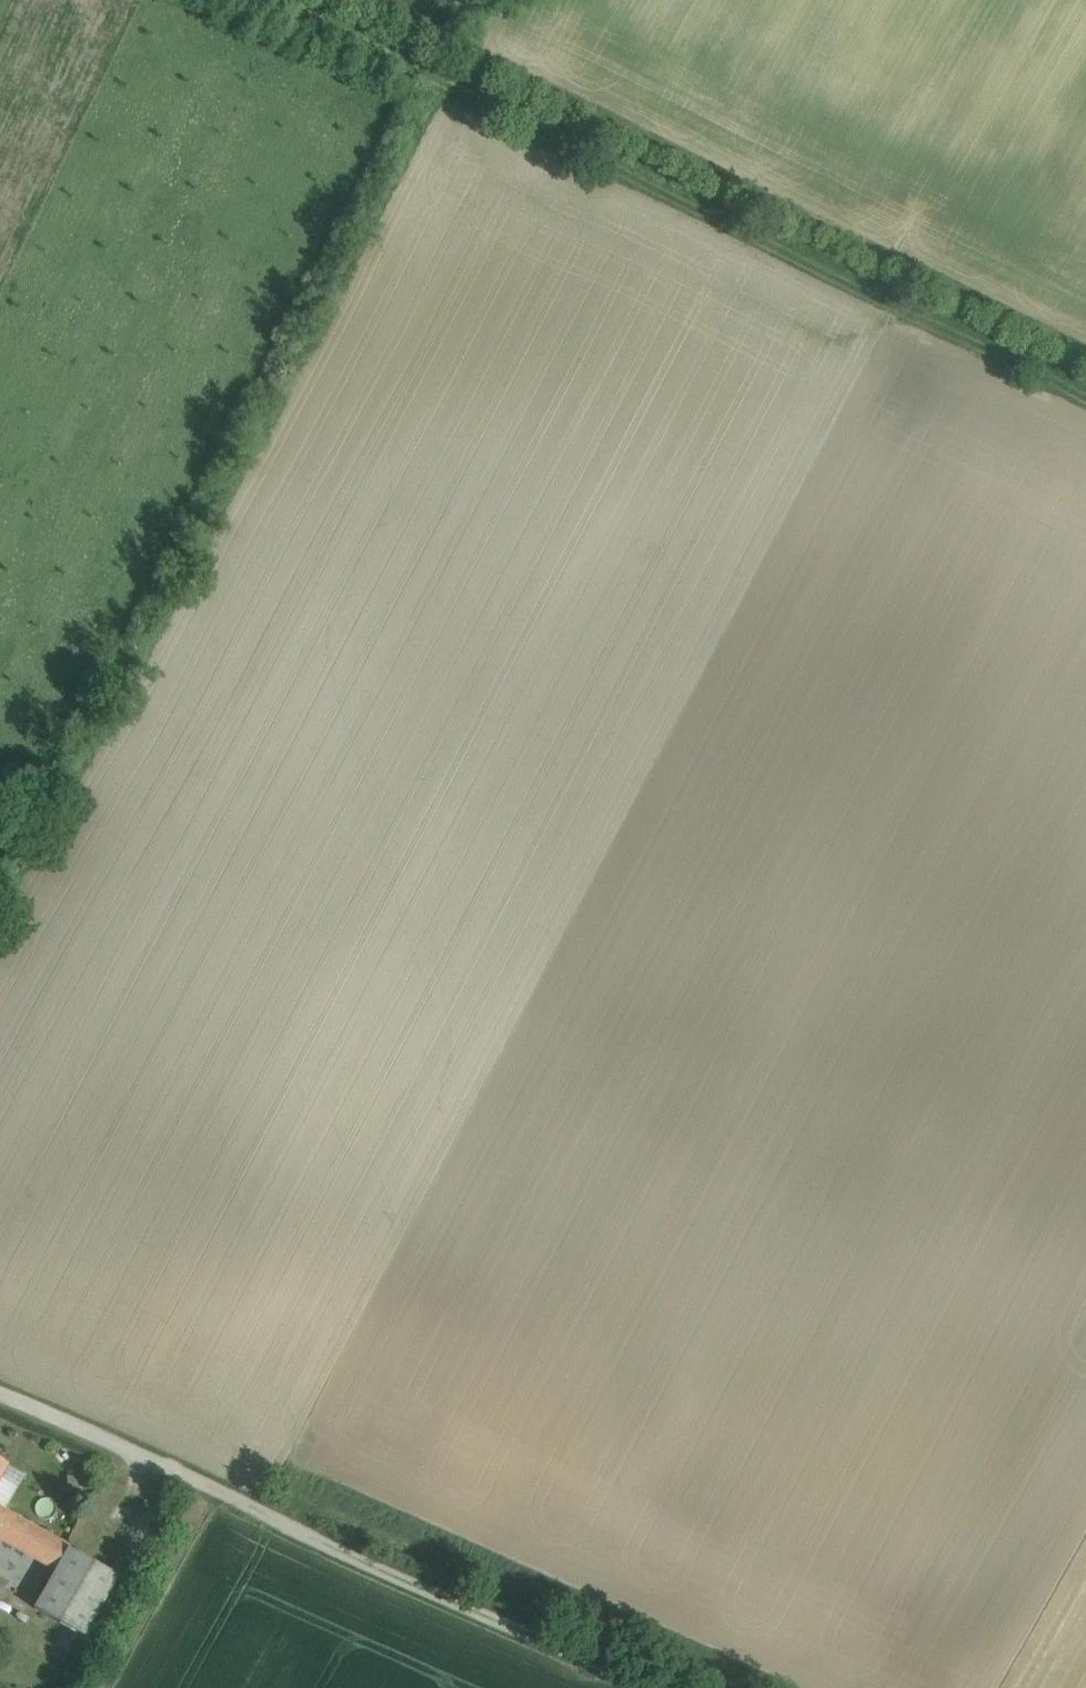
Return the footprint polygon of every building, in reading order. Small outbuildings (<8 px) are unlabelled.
[(0,1510),(0,1537),(56,1569),(68,1548),(0,1510)] [(118,1575),(68,1548),(56,1569),(34,1608),(84,1636),(118,1575)]
